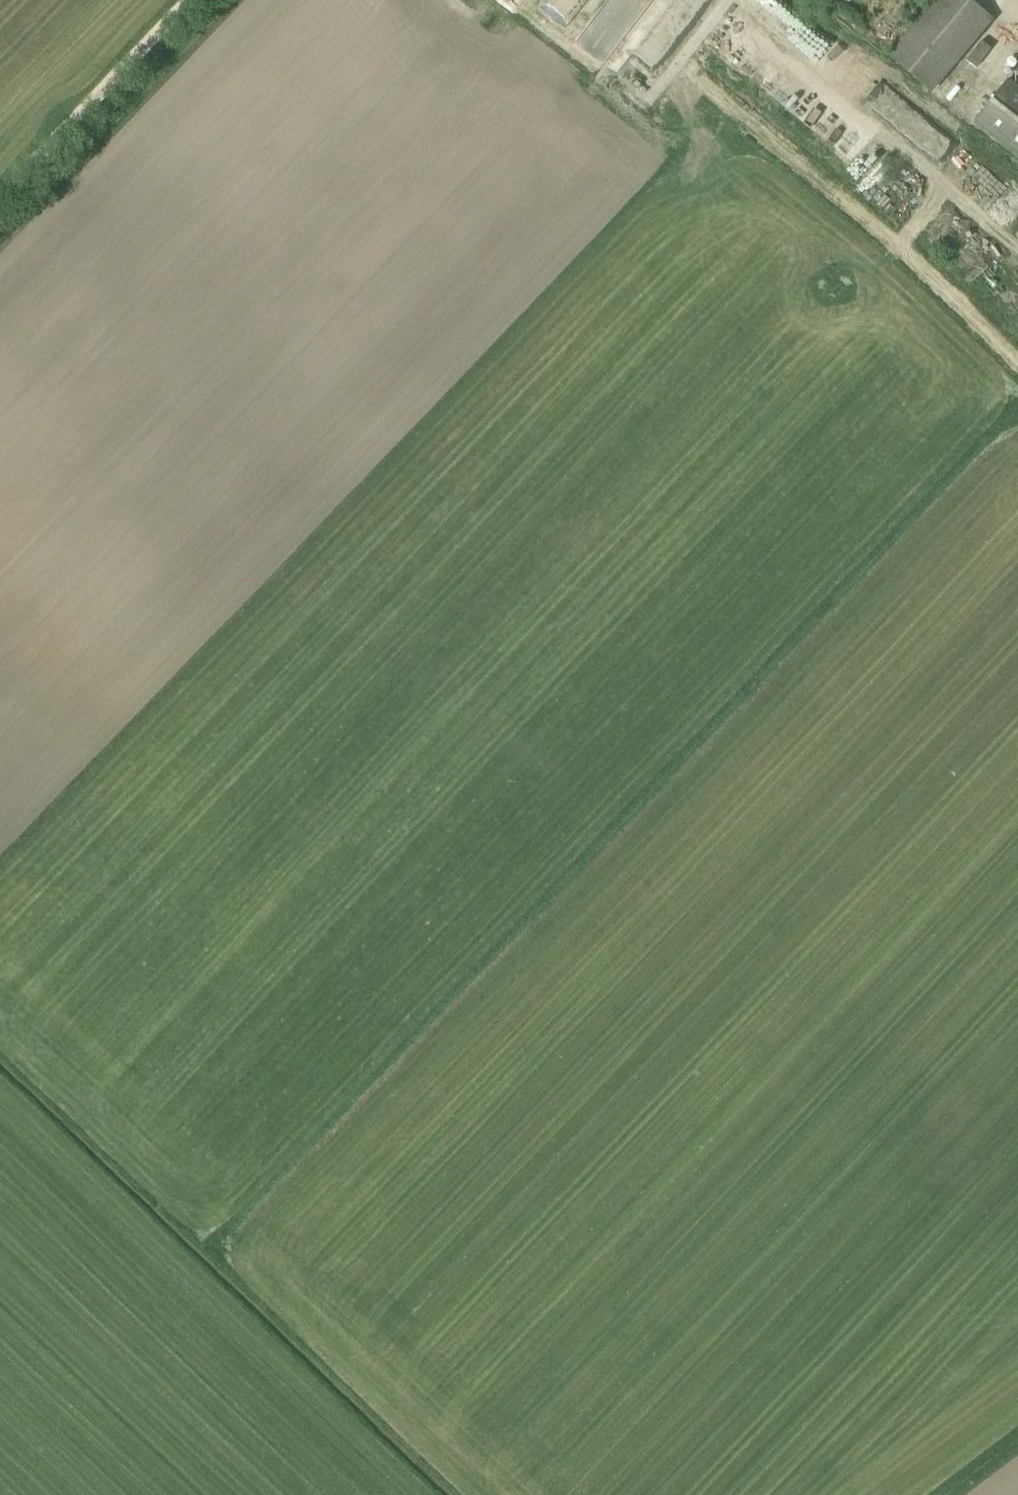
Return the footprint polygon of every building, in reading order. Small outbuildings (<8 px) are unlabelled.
[(992,19),(970,0),(934,0),(888,55),(931,91),(992,19)] [(1009,78),(974,124),(1017,158),(1017,85),(1009,78)]
